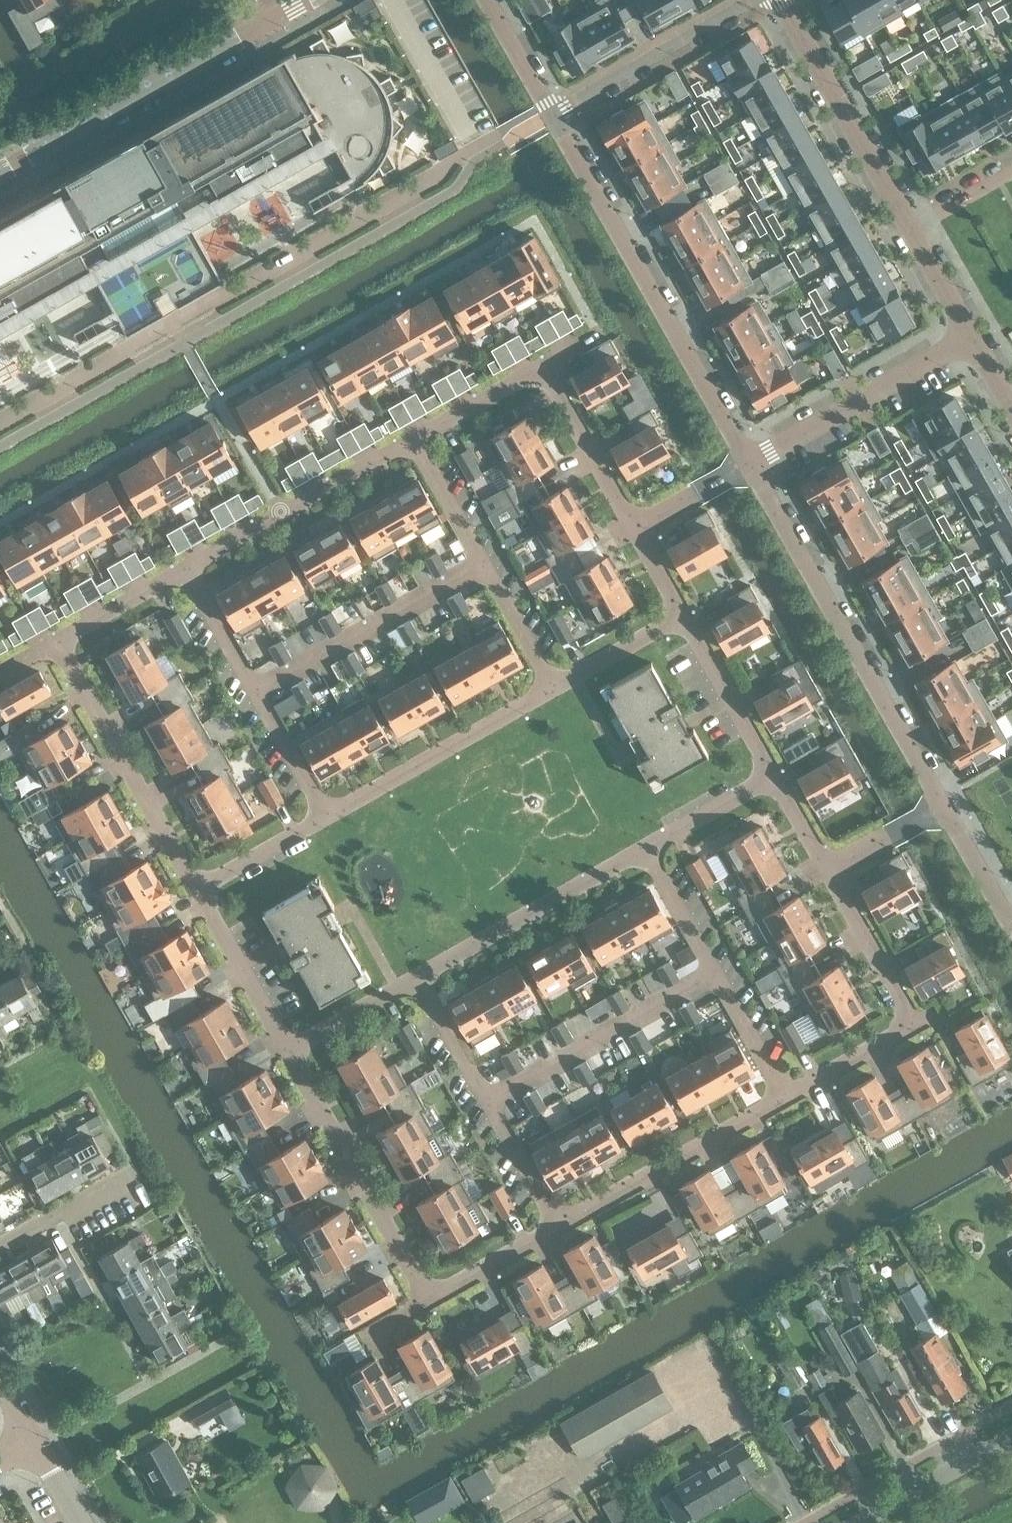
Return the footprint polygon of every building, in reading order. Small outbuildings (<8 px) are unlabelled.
[(21,5),(10,11),(30,47),(43,40),(31,20),(65,1),(64,0),(19,0),(21,5)] [(383,15),(374,0),(363,0),(352,6),(364,26),(383,15)] [(546,0),(534,0),(521,7),(529,22),(531,21),(530,21),(551,9),(546,0)] [(633,14),(625,0),(595,0),(587,4),(613,50),(627,43),(625,40),(632,36),(623,20),(633,14)] [(633,14),(642,9),(651,25),(658,21),(660,24),(674,16),(665,0),(625,0),(633,14)] [(674,16),(687,8),(686,5),(691,3),(693,5),(694,5),(691,0),(665,0),(674,16)] [(845,0),(829,0),(821,4),(841,39),(860,29),(864,35),(864,34),(845,0)] [(870,0),(845,0),(864,34),(883,24),(870,0)] [(894,0),(870,0),(883,24),(902,13),(894,0)] [(902,13),(903,13),(899,7),(911,0),(894,0),(902,13)] [(971,15),(980,11),(982,9),(978,2),(967,8),(971,15)] [(586,5),(590,11),(571,22),(593,61),(594,61),(593,59),(598,56),(599,58),(613,50),(587,4),(586,5)] [(1003,4),(991,11),(997,22),(1009,16),(1003,4)] [(955,8),(937,19),(944,31),(962,20),(955,8)] [(975,28),(986,22),(980,11),(971,15),(968,17),(973,24),(975,28)] [(957,23),(960,28),(961,31),(973,24),(968,17),(957,23)] [(550,34),(558,48),(555,50),(561,61),(564,59),(572,73),(593,61),(571,22),(550,34)] [(927,40),(938,34),(934,26),(923,32),(927,40)] [(951,33),(940,39),(946,50),(958,44),(951,33)] [(392,111),(391,106),(390,102),(389,98),(387,94),(397,89),(390,76),(380,81),(377,77),(373,73),(369,69),(365,66),(363,52),(346,55),(346,56),(341,54),(339,53),(335,53),(331,52),(323,37),(310,44),(314,52),(307,52),(303,53),(299,55),(297,55),(294,51),(270,65),(94,165),(66,181),(36,197),(0,218),(0,334),(95,280),(127,336),(223,282),(192,225),(252,191),(249,187),(252,185),(256,183),(259,187),(333,146),(335,150),(356,187),(367,182),(366,180),(367,178),(371,175),(374,172),(377,168),(379,166),(383,174),(396,166),(387,151),(388,149),(390,145),(391,143),(392,136),(393,137),(404,124),(393,115),(392,111)] [(762,57),(752,38),(718,57),(728,77),(764,56),(762,57)] [(901,55),(912,49),(907,41),(897,47),(901,55)] [(886,54),(890,61),(901,55),(897,47),(886,54)] [(912,55),(916,63),(927,57),(923,49),(912,55)] [(860,79),(882,66),(876,55),(853,67),(860,79)] [(918,66),(916,63),(912,55),(900,62),(907,73),(918,66)] [(728,77),(739,96),(775,75),(764,56),(728,77)] [(676,70),(664,77),(665,78),(666,78),(677,99),(688,93),(676,72),(677,71),(676,70)] [(891,82),(885,71),(864,83),(862,84),(869,95),(870,94),(891,82)] [(1011,93),(1011,73),(1004,77),(1000,71),(1000,72),(1011,93)] [(1006,129),(1011,125),(1011,93),(1000,72),(980,83),(1006,129)] [(742,96),(752,113),(786,94),(775,75),(739,96),(740,97),(742,96)] [(691,84),(697,95),(704,91),(698,80),(691,84)] [(980,83),(960,94),(984,138),(987,136),(989,139),(1000,132),(998,130),(1003,127),(1005,130),(1006,129),(980,83)] [(752,113),(763,132),(797,113),(786,94),(752,113)] [(940,105),(966,151),(980,144),(978,141),(984,138),(960,94),(940,105)] [(708,114),(715,110),(709,99),(701,103),(708,114)] [(599,126),(610,147),(656,121),(645,100),(624,112),(622,108),(611,115),(613,118),(599,126)] [(920,113),(919,114),(945,160),(951,157),(952,159),(966,151),(940,105),(921,116),(920,113)] [(704,120),(698,109),(690,113),(697,124),(704,120)] [(708,114),(714,125),(721,121),(715,110),(708,114)] [(773,151),(807,132),(797,113),(763,132),(773,151)] [(912,160),(916,158),(924,172),(945,160),(919,114),(898,126),(909,146),(906,148),(912,160)] [(699,138),(710,131),(704,120),(697,124),(693,126),(699,138)] [(656,121),(610,147),(618,161),(621,159),(624,166),(668,141),(656,121)] [(784,170),(818,151),(807,132),(773,151),(784,170)] [(730,136),(723,141),(729,152),(737,147),(730,136)] [(458,148),(453,139),(434,149),(439,159),(458,148)] [(625,173),(633,187),(679,161),(668,141),(624,166),(628,172),(625,173)] [(729,152),(735,162),(743,158),(737,147),(729,152)] [(795,189),(829,170),(818,151),(784,170),(795,189)] [(704,172),(710,183),(733,170),(727,160),(706,172),(705,172),(704,172)] [(679,161),(633,187),(641,201),(643,199),(647,206),(684,185),(673,165),(679,162),(679,161)] [(717,193),(738,181),(733,170),(710,183),(716,194),(717,193)] [(805,208),(839,188),(829,170),(795,189),(805,208)] [(752,174),(744,178),(750,189),(758,185),(752,174)] [(750,189),(756,200),(764,196),(758,185),(750,189)] [(816,227),(850,207),(839,188),(805,208),(816,227)] [(705,199),(661,223),(665,230),(663,232),(670,245),(717,219),(705,199)] [(816,227),(827,246),(861,226),(850,207),(816,227)] [(747,214),(753,225),(761,220),(755,209),(747,214)] [(772,227),(779,223),(773,212),(765,216),(772,227)] [(681,258),(684,264),(728,239),(717,219),(670,245),(678,259),(681,258)] [(761,220),(753,225),(760,236),(767,231),(761,220)] [(772,227),(778,238),(785,233),(779,223),(772,227)] [(827,246),(837,264),(872,245),(861,226),(827,246)] [(538,298),(561,286),(558,279),(557,278),(534,238),(535,238),(534,237),(511,250),(538,298)] [(728,239),(684,264),(688,270),(685,271),(693,285),(739,259),(728,239)] [(872,245),(837,264),(848,283),(882,264),(872,245)] [(794,249),(787,254),(793,264),(801,260),(794,249)] [(511,252),(490,264),(517,311),(518,310),(513,302),(533,291),(534,293),(534,292),(538,299),(538,298),(511,250),(510,250),(510,251),(511,251),(511,252)] [(703,297),(707,305),(751,280),(739,259),(693,285),(701,299),(703,297)] [(761,273),(767,283),(789,271),(783,260),(762,272),(761,273)] [(793,264),(799,275),(807,271),(801,260),(793,264)] [(490,264),(468,276),(495,323),(517,311),(490,264)] [(882,264),(848,283),(858,301),(856,302),(857,303),(893,283),(882,264)] [(774,293),(795,281),(789,271),(767,283),(773,294),(774,293)] [(495,323),(468,276),(447,289),(446,288),(445,289),(456,308),(454,309),(457,315),(459,313),(468,328),(469,327),(489,315),(494,324),(495,323)] [(893,283),(857,303),(867,322),(904,302),(893,283)] [(816,287),(808,291),(814,302),(822,298),(816,287)] [(409,308),(408,308),(436,357),(459,344),(432,297),(430,297),(431,298),(410,309),(409,308)] [(814,302),(820,313),(828,309),(822,298),(814,302)] [(716,334),(724,348),(770,321),(758,301),(715,325),(719,332),(716,334)] [(904,302),(867,322),(878,342),(912,322),(902,304),(904,302)] [(408,308),(386,320),(409,361),(430,349),(435,357),(436,357),(408,308)] [(810,325),(818,321),(811,310),(800,316),(806,327),(810,325)] [(571,329),(573,327),(581,322),(576,314),(566,320),(571,329)] [(409,361),(386,320),(385,321),(386,323),(365,335),(387,373),(409,361)] [(770,321),(724,348),(732,361),(734,360),(738,366),(781,341),(774,344),(764,326),(771,323),(770,321)] [(818,321),(810,325),(816,336),(824,332),(818,321)] [(837,325),(829,329),(835,340),(843,335),(837,325)] [(532,339),(537,347),(548,341),(543,333),(532,339)] [(365,335),(343,347),(365,385),(387,373),(365,335)] [(843,335),(835,340),(841,351),(849,346),(843,335)] [(595,364),(587,368),(574,375),(572,376),(588,403),(589,402),(626,381),(627,380),(613,355),(618,352),(610,337),(587,350),(595,364)] [(537,347),(532,339),(522,344),(527,353),(537,347)] [(739,374),(746,387),(792,361),(781,341),(738,366),(741,372),(739,374)] [(365,385),(343,347),(322,359),(321,359),(320,359),(331,379),(329,380),(332,385),(334,384),(343,399),(344,398),(365,385)] [(834,376),(835,377),(846,371),(833,348),(822,355),(834,376)] [(489,363),(494,372),(504,366),(499,357),(489,363)] [(792,361),(746,387),(758,408),(772,400),(774,404),(786,397),(784,394),(798,386),(787,366),(793,362),(792,361)] [(306,368),(284,381),(306,419),(327,407),(328,407),(329,407),(307,367),(305,368),(306,368)] [(468,387),(470,385),(478,381),(473,372),(463,378),(468,387)] [(284,381),(262,393),(284,431),(306,419),(284,381)] [(440,391),(437,393),(429,397),(434,406),(445,400),(440,391)] [(284,431),(262,393),(241,405),(240,405),(239,405),(261,445),(262,444),(264,443),(284,431)] [(914,419),(925,438),(967,414),(967,413),(965,415),(954,396),(914,419)] [(434,406),(429,397),(419,403),(424,411),(434,406)] [(659,424),(650,409),(628,422),(635,435),(614,447),(614,446),(613,447),(628,474),(629,473),(666,452),(666,453),(668,452),(654,427),(659,424)] [(925,438),(935,457),(978,433),(967,414),(925,438)] [(386,422),(390,430),(401,425),(396,416),(386,422)] [(498,463),(540,439),(534,429),(537,427),(531,416),(528,418),(527,417),(485,440),(498,463)] [(209,423),(188,435),(210,474),(231,462),(233,461),(224,447),(226,445),(223,440),(221,441),(210,422),(209,423)] [(372,441),(383,435),(378,426),(368,432),(372,441)] [(891,449),(878,427),(867,433),(879,456),(891,449)] [(948,474),(948,475),(989,452),(978,433),(935,457),(936,458),(944,454),(954,470),(948,474)] [(210,474),(188,435),(167,447),(166,445),(165,446),(192,495),(193,494),(188,486),(210,474)] [(899,453),(907,449),(901,438),(893,443),(899,453)] [(513,501),(539,486),(532,474),(553,462),(552,460),(555,459),(549,448),(546,450),(540,439),(498,463),(510,485),(505,487),(513,501)] [(334,451),(339,460),(349,454),(344,445),(334,451)] [(165,446),(143,458),(171,507),(192,495),(165,446)] [(481,472),(467,448),(455,455),(469,479),(481,472)] [(907,449),(899,453),(906,464),(913,460),(907,449)] [(948,475),(959,494),(999,471),(989,452),(948,475)] [(326,455),(319,460),(316,461),(321,470),(331,464),(326,455)] [(824,465),(813,472),(815,475),(801,483),(812,504),(858,478),(847,457),(826,469),(824,465)] [(171,507),(143,458),(142,459),(143,460),(122,472),(121,472),(143,512),(144,511),(165,499),(170,507),(171,507)] [(906,477),(900,466),(889,472),(895,483),(898,481),(906,477)] [(959,494),(969,512),(1010,490),(999,471),(959,494)] [(282,480),(287,489),(298,483),(293,474),(282,480)] [(921,491),(928,486),(922,476),(915,480),(921,491)] [(406,486),(396,492),(419,534),(442,521),(418,479),(417,480),(415,477),(404,483),(406,486)] [(906,477),(898,481),(905,492),(912,488),(906,477)] [(858,478),(812,504),(820,518),(823,516),(826,522),(870,498),(858,478)] [(128,520),(129,520),(107,480),(106,481),(85,493),(84,491),(84,492),(106,532),(128,520)] [(537,533),(579,509),(573,498),(576,497),(570,486),(567,488),(566,486),(546,498),(539,486),(513,501),(520,514),(525,511),(537,533)] [(921,491),(927,502),(935,497),(928,486),(921,491)] [(980,531),(1011,513),(1011,493),(1010,490),(969,512),(980,531)] [(84,492),(62,504),(85,544),(106,532),(84,492)] [(374,504),(373,505),(397,547),(398,546),(394,538),(414,526),(419,535),(419,534),(396,492),(385,498),(383,495),(373,501),(374,504)] [(252,498),(241,503),(246,512),(257,506),(252,498)] [(826,522),(830,529),(827,530),(835,544),(881,518),(870,498),(826,522)] [(62,506),(41,518),(63,557),(85,544),(62,504),(61,504),(62,506)] [(374,560),(397,547),(373,505),(363,511),(361,507),(351,514),(352,517),(351,518),(374,560)] [(552,570),(578,555),(572,543),(592,532),(591,530),(594,528),(588,518),(585,519),(579,509),(537,533),(549,554),(545,557),(552,570)] [(692,536),(684,540),(671,547),(670,548),(685,575),(686,574),(686,573),(723,553),(725,552),(711,527),(716,524),(707,509),(684,522),(692,536)] [(899,528),(897,528),(904,541),(933,525),(926,512),(899,528)] [(942,528),(950,524),(944,513),(936,517),(942,528)] [(997,546),(1011,538),(1011,513),(980,531),(981,532),(987,529),(997,546)] [(218,517),(208,522),(213,531),(223,525),(218,517)] [(41,518),(19,531),(45,578),(46,577),(42,569),(63,557),(41,518)] [(835,544),(843,557),(845,556),(849,563),(886,542),(875,522),(881,518),(835,544)] [(340,523),(339,524),(337,521),(326,527),(328,530),(318,536),(337,570),(360,557),(340,523)] [(213,531),(208,522),(198,528),(203,537),(213,531)] [(942,528),(948,539),(956,535),(950,524),(942,528)] [(912,540),(918,550),(940,538),(933,525),(904,541),(906,544),(912,540)] [(19,531),(0,541),(0,550),(23,591),(45,578),(19,531)] [(513,532),(504,538),(510,548),(519,542),(513,532)] [(314,583),(337,570),(318,536),(307,542),(305,539),(295,545),(296,548),(295,549),(314,583)] [(1001,569),(1011,563),(1011,538),(997,546),(1007,565),(1001,568),(1001,569)] [(174,541),(164,547),(169,556),(179,550),(174,541)] [(447,569),(443,561),(438,551),(431,555),(441,572),(447,569)] [(958,555),(963,566),(971,561),(965,551),(958,555)] [(272,562),(262,568),(281,602),(304,589),(284,555),(283,556),(281,553),(270,559),(272,562)] [(963,566),(958,555),(957,554),(949,559),(956,570),(963,566)] [(435,576),(441,572),(431,555),(425,559),(435,576)] [(576,602),(619,579),(613,568),(616,566),(610,556),(607,557),(606,556),(585,567),(578,555),(552,570),(560,583),(564,581),(576,602)] [(919,576),(907,555),(863,580),(867,587),(865,588),(873,602),(919,576)] [(144,570),(154,565),(149,556),(138,562),(144,570)] [(971,561),(963,566),(970,577),(977,573),(971,561)] [(1011,587),(1011,563),(1001,569),(1011,587)] [(250,574),(240,580),(264,622),(265,622),(260,614),(281,602),(262,568),(261,568),(259,565),(248,571),(250,574)] [(105,581),(110,589),(120,584),(115,575),(105,581)] [(919,576),(873,602),(880,616),(883,614),(886,621),(930,596),(919,576)] [(969,588),(963,577),(955,582),(962,593),(969,588)] [(530,583),(529,584),(533,591),(541,586),(537,579),(530,583)] [(628,587),(624,589),(619,579),(576,602),(589,625),(631,601),(631,600),(634,598),(628,587)] [(264,622),(240,580),(229,586),(228,583),(217,589),(219,592),(217,593),(241,635),(264,622)] [(397,597),(388,580),(381,583),(391,601),(397,597)] [(100,595),(110,589),(105,581),(95,587),(100,595)] [(391,601),(381,583),(375,587),(385,604),(391,601)] [(759,599),(750,585),(727,598),(735,611),(714,623),(714,622),(712,623),(728,650),(729,649),(766,628),(768,627),(753,602),(759,599)] [(985,604),(992,599),(986,589),(979,593),(985,604)] [(460,591),(454,595),(463,612),(470,608),(460,591)] [(447,598),(457,616),(463,612),(454,595),(447,598)] [(930,596),(886,621),(890,627),(887,628),(895,642),(941,616),(930,596)] [(335,608),(344,623),(363,612),(354,597),(335,608)] [(974,597),(964,603),(968,609),(977,603),(974,597)] [(985,604),(991,615),(998,610),(992,599),(985,604)] [(66,614),(74,610),(76,608),(72,600),(61,606),(66,614)] [(48,624),(58,619),(54,610),(43,616),(48,624)] [(342,629),(332,611),(326,615),(335,632),(342,629)] [(178,612),(165,619),(179,644),(191,637),(178,612)] [(561,643),(574,636),(560,612),(548,619),(561,643)] [(329,636),(335,632),(326,615),(319,618),(329,636)] [(941,616),(895,642),(903,656),(905,654),(909,661),(947,640),(935,620),(942,617),(941,616)] [(410,619),(404,623),(413,640),(420,637),(410,619)] [(964,629),(963,629),(969,640),(986,630),(980,620),(964,629)] [(397,627),(407,644),(413,640),(404,623),(397,627)] [(1000,630),(1006,641),(1011,638),(1011,634),(1007,626),(1000,630)] [(503,628),(480,641),(499,675),(522,662),(503,628)] [(9,635),(14,643),(25,638),(20,629),(9,635)] [(986,630),(969,640),(975,651),(976,650),(992,641),(986,630)] [(108,654),(120,677),(154,658),(141,635),(108,654)] [(276,643),(285,661),(292,657),(282,640),(276,643)] [(499,675),(480,641),(458,654),(477,688),(499,675)] [(276,643),(269,647),(279,664),(285,661),(276,643)] [(354,651),(348,655),(358,672),(364,668),(354,651)] [(454,700),(477,688),(458,654),(435,667),(454,700)] [(358,672),(348,655),(342,658),(351,675),(358,672)] [(120,677),(133,700),(154,688),(161,700),(187,685),(179,672),(167,679),(154,658),(120,677)] [(811,704),(822,698),(823,697),(801,658),(771,675),(778,688),(758,700),(758,699),(756,700),(771,727),(773,726),(809,705),(810,705),(811,704)] [(678,711),(681,709),(675,700),(673,701),(651,663),(652,663),(651,661),(611,684),(615,691),(608,695),(631,735),(630,735),(631,736),(637,733),(649,753),(638,759),(638,758),(636,759),(647,778),(657,773),(661,780),(706,754),(707,755),(708,754),(693,728),(692,728),(692,729),(689,730),(685,722),(678,711)] [(965,681),(954,661),(917,682),(921,689),(918,691),(926,704),(972,678),(971,677),(965,681)] [(51,691),(39,670),(0,692),(0,719),(51,691)] [(425,673),(402,685),(421,719),(444,706),(425,673)] [(934,718),(936,717),(940,723),(983,698),(972,678),(926,704),(934,718)] [(304,679),(298,683),(308,700),(314,697),(304,679)] [(292,686),(296,694),(302,704),(308,700),(298,683),(292,686)] [(187,685),(161,700),(167,712),(147,724),(160,747),(202,723),(190,701),(194,699),(187,685)] [(402,685),(379,698),(399,732),(421,719),(402,685)] [(366,751),(388,738),(364,696),(342,709),(366,751)] [(983,698),(940,723),(943,729),(941,730),(948,744),(994,718),(983,698)] [(342,709),(320,721),(344,763),(366,751),(342,709)] [(994,718),(948,744),(960,765),(974,757),(976,760),(988,754),(986,750),(1006,739),(994,718)] [(11,719),(0,725),(6,735),(17,729),(11,719)] [(26,771),(80,740),(80,739),(79,740),(68,721),(43,735),(34,720),(17,729),(6,735),(0,739),(0,761),(16,752),(26,771)] [(321,776),(344,763),(320,721),(297,734),(321,776)] [(202,723),(160,747),(173,770),(194,759),(200,770),(227,756),(219,741),(214,744),(202,723)] [(812,732),(791,744),(798,757),(819,745),(812,732)] [(822,765),(814,769),(801,777),(801,776),(800,777),(815,804),(816,803),(853,782),(855,781),(854,781),(866,774),(844,735),(814,751),(822,765)] [(91,758),(80,740),(26,771),(27,771),(35,767),(46,785),(90,760),(90,759),(91,758)] [(227,756),(200,770),(207,782),(186,793),(199,816),(242,792),(229,771),(234,768),(227,756)] [(258,783),(272,807),(284,800),(270,776),(258,783)] [(66,840),(118,810),(107,791),(55,821),(66,840)] [(254,815),(242,792),(199,816),(212,839),(254,815)] [(63,810),(57,799),(46,805),(52,816),(63,810)] [(130,830),(118,810),(66,840),(77,860),(78,859),(87,874),(86,875),(86,876),(97,870),(113,860),(104,844),(130,830)] [(717,850),(729,872),(772,849),(766,838),(769,836),(763,826),(760,827),(759,826),(717,850)] [(784,870),(787,868),(781,857),(777,859),(772,849),(729,872),(742,894),(737,896),(745,910),(771,895),(764,883),(784,871),(784,870)] [(919,894),(918,894),(904,869),(910,866),(901,852),(878,865),(886,878),(865,890),(865,889),(864,890),(879,917),(880,916),(917,895),(919,894)] [(699,857),(687,864),(701,889),(713,881),(699,857)] [(94,890),(105,910),(159,879),(159,878),(157,879),(147,860),(94,890)] [(102,880),(97,870),(86,876),(92,886),(102,880)] [(170,898),(159,879),(105,910),(117,929),(169,899),(168,898),(170,898)] [(322,912),(331,907),(332,906),(333,907),(334,906),(324,886),(314,892),(310,885),(265,910),(264,910),(263,911),(278,937),(279,936),(282,934),(293,954),(290,955),(296,965),(298,964),(320,1001),(319,1002),(320,1003),(359,980),(356,973),(363,969),(340,930),(339,929),(333,932),(322,912)] [(638,895),(627,901),(647,935),(669,922),(650,888),(648,889),(647,886),(636,892),(638,895)] [(778,907),(771,895),(745,910),(752,923),(757,921),(769,942),(811,918),(805,908),(808,906),(802,895),(799,897),(798,895),(778,907)] [(691,911),(703,931),(721,920),(709,900),(691,911)] [(606,913),(605,914),(625,948),(647,935),(627,901),(617,907),(615,904),(604,910),(606,913)] [(602,960),(625,948),(605,914),(595,919),(593,916),(582,923),(584,926),(583,927),(602,960)] [(817,929),(811,918),(769,942),(781,963),(777,966),(777,967),(784,979),(810,964),(804,952),(824,941),(823,939),(826,938),(820,927),(817,929)] [(929,954),(921,959),(908,966),(908,965),(907,966),(922,993),(923,992),(960,971),(962,971),(947,945),(953,942),(944,928),(922,941),(929,954)] [(193,939),(192,940),(186,930),(142,955),(153,974),(144,978),(145,979),(199,949),(193,939)] [(560,939),(550,945),(573,987),(596,975),(572,932),(571,933),(569,930),(558,936),(560,939)] [(573,987),(550,945),(539,951),(537,948),(527,954),(528,957),(527,958),(546,992),(568,979),(573,988),(573,987)] [(199,949),(145,979),(156,999),(209,969),(203,959),(204,958),(199,949)] [(663,964),(673,982),(679,978),(669,961),(663,964)] [(504,971),(494,977),(513,1011),(535,998),(516,964),(515,965),(513,962),(502,968),(504,971)] [(673,982),(663,964),(657,967),(667,985),(673,982)] [(838,965),(829,970),(817,977),(810,964),(784,979),(792,993),(796,990),(808,1012),(850,988),(844,977),(848,976),(841,965),(838,967),(838,965)] [(777,967),(755,980),(761,992),(784,979),(777,967)] [(15,1014),(27,1007),(35,1020),(44,1015),(32,995),(41,990),(35,978),(25,983),(20,973),(0,985),(0,988),(15,1014)] [(513,1011),(494,977),(493,977),(491,974),(480,980),(482,984),(472,989),(496,1032),(496,1031),(492,1023),(513,1011)] [(15,1014),(0,988),(0,1037),(1,1039),(9,1035),(2,1021),(15,1014)] [(856,998),(850,988),(808,1012),(821,1034),(863,1010),(862,1009),(865,1007),(859,996),(856,998)] [(496,1032),(472,989),(461,995),(460,992),(449,998),(451,1001),(449,1002),(473,1044),(496,1032)] [(619,989),(613,992),(623,1010),(629,1006),(619,989)] [(607,996),(617,1013),(623,1010),(613,992),(607,996)] [(184,1048),(184,1049),(237,1019),(226,999),(182,1024),(192,1043),(184,1048)] [(692,1001),(685,1004),(695,1021),(702,1018),(692,1001)] [(689,1025),(695,1021),(685,1004),(679,1008),(689,1025)] [(972,1054),(959,1062),(972,1085),(1011,1063),(1006,1054),(1007,1053),(1006,1052),(1005,1052),(984,1015),(985,1015),(984,1014),(957,1029),(958,1030),(959,1030),(972,1054)] [(248,1039),(237,1019),(184,1049),(195,1068),(197,1068),(205,1083),(231,1068),(223,1053),(248,1039)] [(563,1020),(557,1024),(567,1042),(573,1038),(563,1020)] [(409,1021),(397,1028),(411,1053),(423,1046),(409,1021)] [(806,1045),(792,1021),(779,1028),(793,1052),(806,1045)] [(551,1028),(561,1045),(567,1042),(557,1024),(551,1028)] [(645,1050),(652,1046),(642,1029),(636,1032),(645,1050)] [(730,1029),(707,1042),(731,1084),(754,1071),(730,1029)] [(645,1050),(636,1032),(629,1036),(639,1053),(645,1050)] [(711,1051),(690,1063),(709,1097),(731,1084),(707,1042),(706,1043),(711,1051)] [(339,1063),(352,1086),(386,1067),(373,1044),(339,1063)] [(902,1094),(915,1118),(954,1096),(948,1087),(949,1086),(948,1085),(947,1085),(927,1048),(926,1047),(899,1062),(900,1063),(901,1063),(914,1087),(902,1094)] [(514,1049),(507,1052),(517,1070),(523,1066),(514,1049)] [(511,1073),(517,1070),(507,1052),(501,1056),(511,1073)] [(589,1081),(596,1078),(586,1060),(579,1064),(589,1081)] [(709,1097),(690,1063),(667,1076),(686,1110),(709,1097)] [(589,1081),(579,1064),(573,1068),(583,1085),(589,1081)] [(385,1097),(392,1109),(419,1095),(411,1081),(398,1088),(386,1067),(352,1086),(365,1109),(385,1097)] [(213,1099),(224,1119),(278,1088),(277,1087),(276,1088),(265,1069),(240,1083),(231,1068),(205,1083),(214,1098),(213,1099)] [(421,1076),(411,1081),(412,1082),(418,1094),(428,1088),(421,1076)] [(849,1092),(870,1129),(870,1131),(871,1130),(876,1140),(915,1118),(902,1094),(889,1102),(875,1077),(876,1077),(875,1076),(848,1091),(849,1092)] [(656,1082),(634,1094),(653,1128),(676,1116),(656,1082)] [(278,1088),(224,1119),(235,1138),(236,1137),(245,1153),(271,1138),(262,1123),(287,1108),(287,1107),(288,1106),(278,1088)] [(536,1089),(530,1092),(539,1110),(546,1106),(536,1089)] [(539,1110),(530,1092),(523,1096),(533,1113),(539,1110)] [(631,1141),(653,1128),(634,1094),(611,1107),(631,1141)] [(399,1121),(379,1133),(392,1156),(434,1132),(422,1110),(426,1108),(419,1095),(392,1109),(399,1121)] [(573,1118),(597,1160),(620,1147),(601,1113),(579,1126),(574,1117),(573,1118)] [(87,1175),(109,1163),(92,1133),(90,1129),(103,1122),(98,1114),(86,1121),(77,1126),(80,1132),(67,1139),(71,1145),(87,1175)] [(575,1172),(597,1160),(573,1118),(551,1130),(575,1172)] [(551,1130),(551,1131),(555,1139),(533,1152),(553,1185),(575,1172),(551,1130)] [(869,1159),(856,1135),(842,1143),(835,1130),(834,1131),(810,1145),(797,1152),(795,1152),(801,1162),(798,1163),(800,1168),(803,1166),(810,1179),(812,1178),(849,1157),(854,1167),(869,1159)] [(434,1132),(392,1156),(405,1178),(425,1167),(432,1179),(458,1164),(450,1151),(446,1153),(434,1132)] [(263,1188),(317,1158),(311,1148),(310,1149),(305,1139),(279,1153),(271,1138),(245,1153),(253,1168),(252,1168),(263,1188)] [(67,1187),(87,1175),(71,1145),(58,1152),(52,1140),(43,1145),(67,1187)] [(734,1157),(744,1175),(748,1181),(735,1189),(749,1212),(787,1191),(782,1181),(781,1179),(760,1142),(761,1142),(760,1141),(733,1156),(734,1157)] [(45,1199),(67,1187),(43,1145),(22,1157),(45,1199)] [(1004,1160),(1011,1175),(1011,1155),(1004,1160)] [(317,1158),(263,1188),(264,1189),(272,1184),(282,1203),(327,1178),(321,1168),(322,1167),(317,1158)] [(418,1203),(431,1225),(465,1206),(453,1184),(466,1177),(458,1164),(432,1179),(439,1191),(418,1203)] [(749,1212),(735,1189),(723,1196),(709,1172),(709,1171),(708,1170),(682,1185),(682,1186),(683,1186),(704,1223),(703,1223),(704,1225),(710,1234),(749,1212)] [(503,1217),(516,1209),(502,1185),(489,1192),(503,1217)] [(636,1207),(648,1229),(664,1221),(662,1217),(679,1208),(670,1190),(636,1207)] [(774,1219),(768,1205),(756,1211),(762,1224),(774,1219)] [(303,1258),(356,1227),(351,1218),(350,1218),(344,1208),(319,1223),(310,1207),(293,1216),(287,1206),(277,1212),(283,1223),(284,1222),(293,1237),(291,1238),(303,1258)] [(465,1206),(431,1225),(444,1248),(478,1229),(465,1206)] [(776,1220),(759,1229),(766,1242),(782,1233),(784,1232),(776,1220)] [(688,1262),(703,1253),(690,1230),(676,1237),(669,1224),(631,1246),(630,1246),(629,1247),(634,1256),(632,1258),(634,1262),(637,1260),(644,1273),(646,1273),(645,1272),(682,1251),(688,1262)] [(315,1277),(316,1279),(324,1292),(322,1293),(328,1303),(339,1297),(333,1287),(350,1278),(341,1262),(366,1247),(361,1237),(362,1237),(356,1227),(303,1258),(314,1277),(315,1277)] [(99,1256),(112,1277),(141,1261),(141,1260),(134,1248),(146,1242),(141,1232),(99,1256)] [(616,1275),(605,1256),(594,1237),(593,1235),(567,1250),(568,1252),(568,1251),(582,1276),(569,1283),(582,1307),(599,1297),(593,1288),(616,1275)] [(69,1248),(61,1253),(52,1238),(30,1251),(52,1291),(57,1288),(50,1276),(68,1266),(74,1276),(82,1271),(69,1248)] [(855,1242),(846,1248),(849,1254),(859,1248),(855,1242)] [(8,1264),(23,1291),(30,1303),(52,1291),(30,1251),(8,1264)] [(112,1277),(123,1298),(165,1275),(161,1267),(153,1253),(141,1260),(141,1261),(112,1277)] [(887,1270),(918,1322),(936,1312),(906,1259),(887,1270)] [(6,1301),(19,1293),(25,1306),(30,1303),(23,1291),(8,1264),(0,1268),(0,1313),(3,1319),(13,1313),(6,1301)] [(582,1307),(569,1283),(556,1290),(543,1266),(542,1264),(515,1279),(516,1281),(537,1317),(537,1318),(538,1319),(544,1328),(582,1307)] [(820,1270),(810,1276),(813,1281),(823,1275),(820,1270)] [(135,1319),(165,1303),(158,1290),(170,1283),(165,1275),(123,1298),(135,1319)] [(395,1298),(383,1278),(331,1308),(342,1328),(395,1298)] [(857,1288),(844,1292),(846,1301),(860,1298),(857,1288)] [(60,1294),(51,1299),(57,1310),(66,1304),(60,1294)] [(147,1340),(176,1324),(189,1317),(184,1308),(172,1315),(165,1303),(135,1319),(147,1340)] [(147,1340),(159,1362),(188,1345),(181,1332),(194,1325),(189,1317),(176,1324),(147,1340)] [(501,1320),(477,1333),(464,1341),(464,1340),(463,1341),(468,1351),(465,1352),(468,1356),(470,1355),(478,1368),(479,1367),(516,1346),(522,1356),(537,1347),(523,1324),(510,1331),(502,1318),(501,1319),(501,1320)] [(920,1413),(906,1389),(894,1368),(890,1370),(862,1320),(840,1332),(856,1360),(855,1361),(859,1368),(872,1390),(879,1386),(895,1414),(898,1413),(904,1423),(920,1413)] [(846,1375),(859,1368),(855,1361),(832,1322),(819,1329),(846,1375)] [(742,1325),(727,1333),(731,1340),(746,1332),(742,1325)] [(401,1346),(411,1363),(415,1370),(402,1377),(416,1401),(455,1379),(449,1369),(450,1369),(449,1368),(448,1368),(428,1331),(427,1329),(400,1345),(401,1346)] [(929,1365),(924,1368),(942,1400),(965,1388),(956,1373),(960,1371),(936,1330),(916,1341),(929,1365)] [(344,1340),(324,1352),(330,1363),(351,1352),(344,1340)] [(788,1356),(778,1362),(795,1389),(805,1383),(788,1356)] [(390,1384),(386,1378),(376,1360),(377,1360),(376,1358),(349,1374),(350,1375),(371,1412),(371,1414),(372,1413),(377,1423),(402,1409),(416,1434),(430,1426),(416,1401),(402,1377),(390,1384)] [(580,1458),(673,1405),(653,1370),(560,1423),(580,1458)] [(858,1449),(863,1446),(883,1435),(857,1392),(839,1403),(829,1386),(817,1393),(834,1423),(841,1419),(858,1449)] [(196,1426),(217,1414),(222,1412),(212,1394),(186,1409),(196,1426)] [(797,1446),(809,1439),(824,1466),(842,1456),(818,1415),(813,1418),(806,1407),(783,1421),(797,1446)] [(191,1479),(168,1439),(136,1456),(159,1498),(191,1479)] [(741,1472),(754,1464),(740,1440),(700,1464),(701,1467),(675,1482),(695,1515),(748,1484),(741,1472)] [(388,1444),(376,1451),(381,1459),(393,1452),(388,1444)] [(338,1488),(338,1487),(338,1486),(327,1465),(326,1464),(300,1463),(299,1464),(286,1484),(286,1485),(286,1487),(296,1507),(297,1507),(297,1508),(323,1508),(324,1508),(338,1488)] [(462,1479),(475,1501),(496,1489),(483,1467),(462,1479)] [(406,1499),(420,1522),(425,1522),(465,1500),(450,1474),(406,1499)] [(627,1516),(615,1495),(602,1503),(613,1522),(614,1522),(627,1516)]
